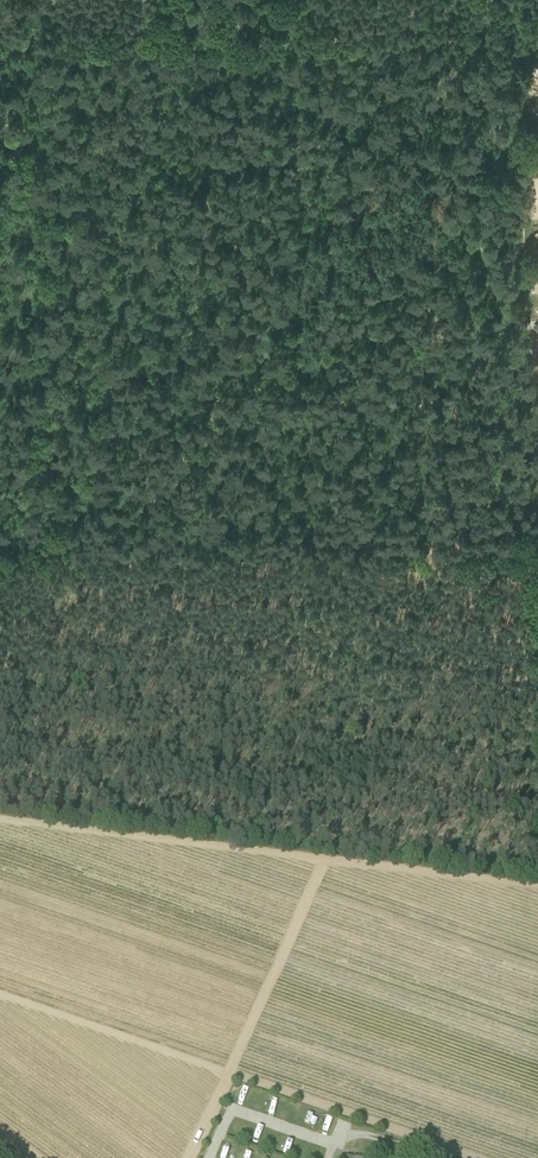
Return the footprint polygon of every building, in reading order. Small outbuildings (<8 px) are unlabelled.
[(266,1134),(265,1144),(274,1146),(276,1136),(266,1134)]
